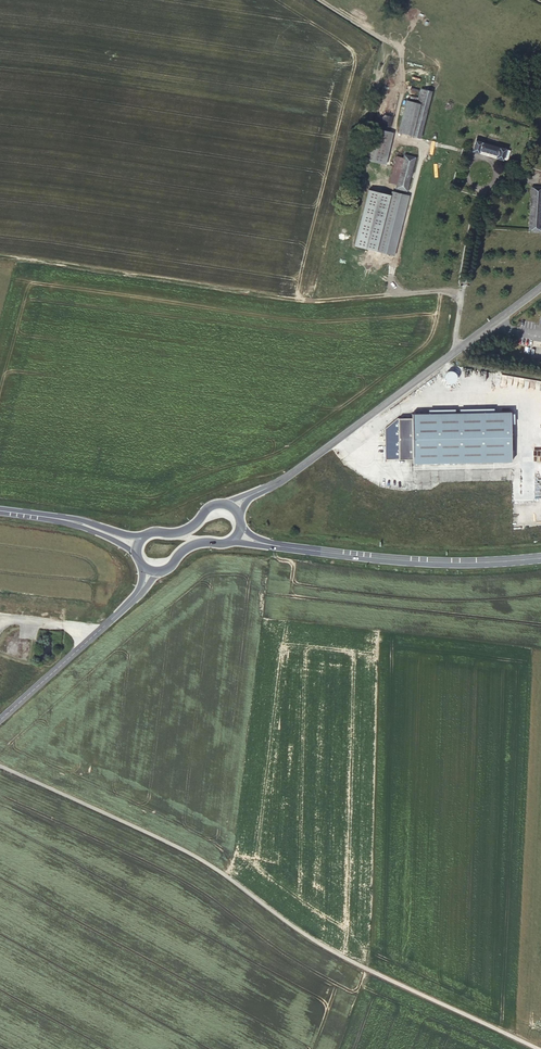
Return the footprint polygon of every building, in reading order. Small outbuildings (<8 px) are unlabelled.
[(420,103),(412,136),(420,138),(432,91),(420,88),(417,103),(420,103)] [(420,103),(417,103),(407,100),(399,132),(412,136),(420,103)] [(387,166),(393,134),(380,132),(375,154),(369,153),(367,163),(387,166)] [(475,140),(506,149),(507,146),(476,137),(475,140)] [(503,160),(506,149),(475,140),(472,151),(479,153),(479,150),(497,155),(496,158),(503,160)] [(407,191),(415,157),(404,155),(404,157),(397,185),(396,188),(407,191)] [(397,185),(404,157),(396,156),(389,183),(397,185)] [(540,215),(540,187),(531,187),(529,231),(540,232),(540,226),(540,215)] [(390,195),(369,190),(354,245),(376,251),(390,195)] [(391,254),(406,195),(392,191),(377,251),(391,254)] [(391,254),(395,255),(410,196),(406,195),(391,254)] [(393,403),(392,443),(405,444),(405,448),(504,452),(506,403),(407,399),(407,403),(393,403)] [(530,423),(531,415),(520,414),(519,423),(530,423)]
